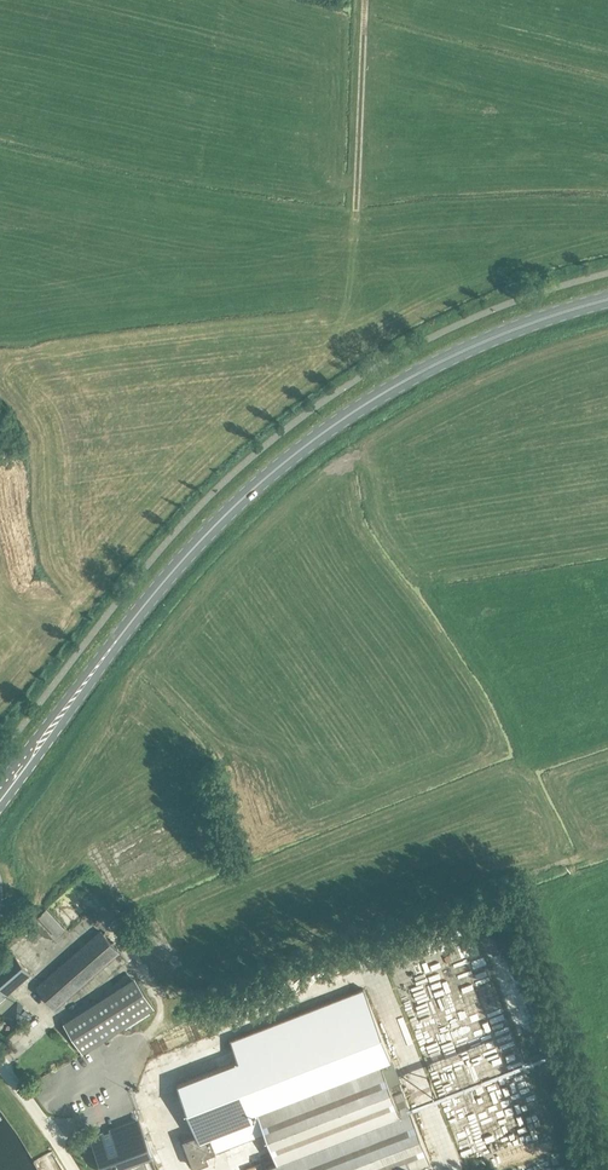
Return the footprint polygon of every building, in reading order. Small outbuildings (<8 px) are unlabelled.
[(46,910),(40,916),(58,935),(64,930),(46,910)] [(118,952),(100,931),(36,988),(54,1008),(118,952)] [(31,974),(13,953),(0,964),(0,1001),(31,974)] [(135,980),(65,1025),(83,1054),(154,1008),(135,980)] [(182,1140),(193,1167),(207,1161),(205,1155),(265,1132),(276,1161),(267,1165),(269,1169),(407,1169),(430,1161),(398,1079),(388,1083),(380,1064),(391,1060),(363,989),(229,1040),(237,1061),(176,1084),(196,1135),(182,1140)] [(1,1014),(15,1030),(31,1016),(17,1000),(1,1014)] [(93,1140),(104,1169),(105,1169),(107,1169),(150,1153),(137,1121),(113,1130),(113,1131),(110,1132),(110,1134),(105,1136),(104,1134),(95,1137),(95,1138),(93,1138),(94,1140),(93,1140)]
